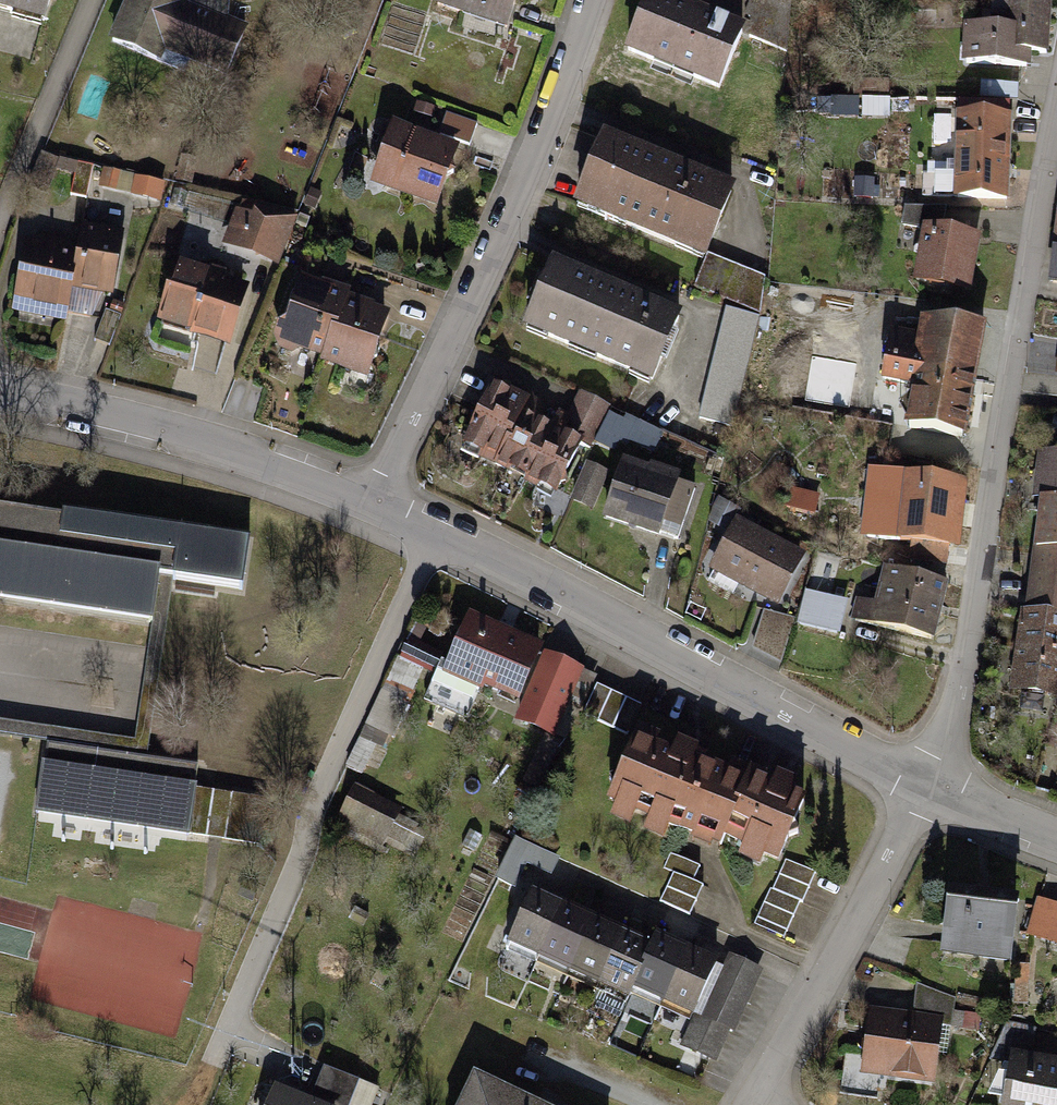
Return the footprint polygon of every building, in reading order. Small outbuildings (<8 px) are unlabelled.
[(46,26),(52,0),(0,0),(0,16),(46,26)] [(112,38),(219,83),(245,33),(228,23),(238,0),(130,0),(112,38)] [(442,12),(508,34),(519,0),(446,0),(442,12)] [(742,35),(647,0),(626,57),(721,92),(742,35)] [(1051,6),(1000,6),(1000,32),(962,32),(962,71),(1030,72),(1030,56),(1050,57),(1051,6)] [(984,82),(984,98),(1019,99),(1020,83),(984,82)] [(449,113),(443,131),(474,142),(480,124),(449,113)] [(1008,122),(955,122),(955,205),(1008,205),(1008,122)] [(457,155),(396,131),(375,185),(436,208),(457,155)] [(724,191),(603,147),(578,215),(699,259),(724,191)] [(95,168),(45,157),(40,183),(89,194),(95,168)] [(955,198),(955,165),(935,165),(934,198),(955,198)] [(163,206),(167,188),(105,173),(100,192),(163,206)] [(298,226),(245,205),(228,247),(282,268),(298,226)] [(976,243),(922,233),(913,287),(967,296),(976,243)] [(122,243),(83,236),(74,293),(112,300),(122,243)] [(73,251),(25,245),(17,306),(65,312),(73,251)] [(764,282),(711,263),(702,290),(764,312),(764,282)] [(678,315),(555,265),(528,333),(651,382),(678,315)] [(245,289),(179,269),(160,329),(226,350),(245,289)] [(383,312),(305,286),(283,354),(361,380),(383,312)] [(760,319),(728,312),(702,422),(735,429),(760,319)] [(912,332),(891,328),(882,384),(917,391),(911,429),(961,437),(980,331),(914,320),(912,332)] [(563,426),(490,392),(459,459),(554,503),(583,441),(594,446),(610,410),(577,395),(563,426)] [(614,409),(601,435),(653,460),(665,434),(614,409)] [(1039,455),(1018,610),(1056,616),(1056,457),(1039,455)] [(609,471),(587,464),(574,502),(596,509),(609,471)] [(676,484),(626,466),(608,515),(658,533),(676,484)] [(962,487),(905,481),(897,552),(954,558),(962,487)] [(698,493),(679,488),(666,529),(685,535),(698,493)] [(177,587),(244,597),(253,539),(60,510),(58,522),(0,513),(0,606),(149,626),(134,737),(0,718),(0,741),(44,748),(33,820),(209,846),(217,794),(196,791),(200,768),(152,761),(177,587)] [(808,563),(742,529),(716,578),(782,612),(808,563)] [(945,586),(886,573),(874,627),(932,640),(945,586)] [(847,604),(811,596),(804,627),(841,635),(847,604)] [(1020,618),(1010,698),(1056,704),(1056,622),(1020,618)] [(544,652),(471,620),(447,674),(520,706),(544,652)] [(436,660),(408,645),(401,659),(430,673),(436,660)] [(582,672),(549,657),(519,723),(552,738),(582,672)] [(424,674),(398,663),(390,683),(416,693),(424,674)] [(641,706),(599,688),(586,718),(628,736),(641,706)] [(407,704),(384,695),(371,730),(394,738),(407,704)] [(800,793),(638,741),(614,817),(776,868),(800,793)] [(378,749),(363,742),(352,769),(367,776),(378,749)] [(404,811),(363,790),(342,833),(384,853),(404,811)] [(555,874),(562,856),(515,839),(500,880),(519,887),(527,864),(555,874)] [(699,863),(673,851),(663,873),(672,877),(659,903),(692,918),(707,886),(692,879),(699,863)] [(817,877),(791,863),(759,925),(786,938),(817,877)] [(644,947),(537,898),(512,953),(618,1002),(644,947)] [(1016,908),(949,899),(941,953),(1009,963),(1016,908)] [(1056,909),(1045,944),(1056,948),(1056,909)] [(717,971),(652,944),(632,993),(697,1020),(717,971)] [(762,973),(729,958),(688,1046),(721,1062),(762,973)] [(950,999),(915,997),(915,1017),(949,1019),(950,999)] [(938,1028),(868,1020),(862,1075),(932,1083),(938,1028)] [(1010,1062),(1003,1104),(1056,1104),(1056,1070),(1010,1062)] [(361,1083),(326,1069),(312,1104),(351,1104),(361,1083)] [(472,1086),(463,1104),(516,1104),(472,1086)] [(271,1104),(298,1104),(275,1096),(271,1104)]
